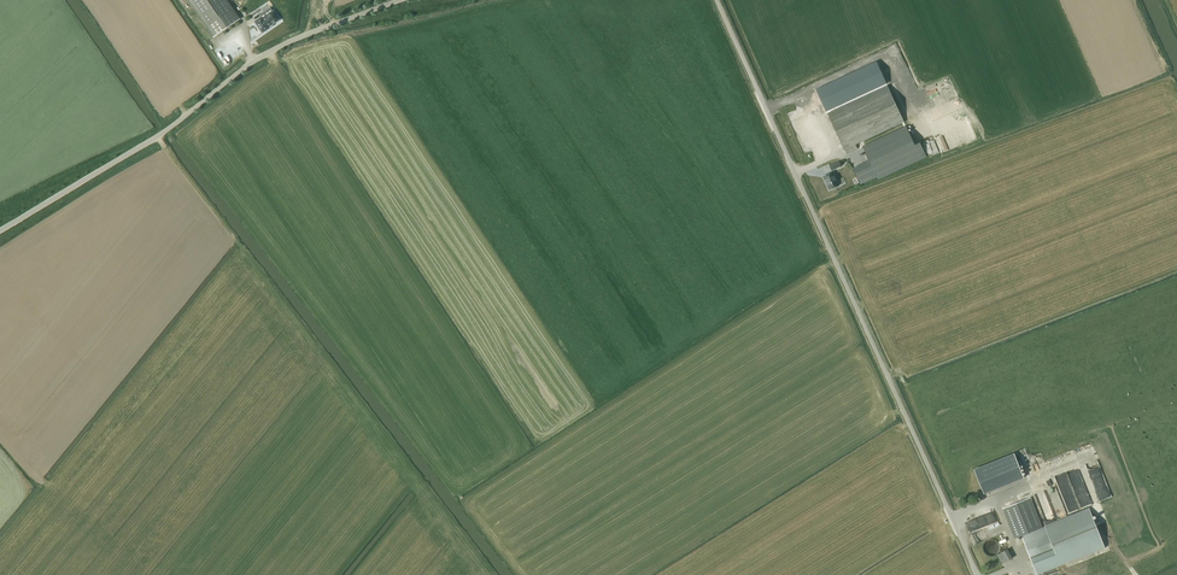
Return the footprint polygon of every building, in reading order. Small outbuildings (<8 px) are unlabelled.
[(226,0),(189,0),(214,36),(239,19),(226,0)] [(255,22),(262,32),(269,28),(268,27),(279,20),(273,11),(263,19),(262,17),(255,22)] [(826,112),(886,84),(876,62),(816,90),(826,112)] [(904,122),(887,86),(827,114),(844,150),(844,149),(846,154),(857,149),(855,144),(904,122)] [(915,145),(906,126),(863,146),(869,161),(853,168),(860,185),(877,177),(878,179),(927,157),(921,143),(915,145)] [(842,166),(839,161),(829,166),(832,171),(842,166)] [(839,185),(833,172),(823,176),(829,190),(839,185)] [(1014,454),(975,470),(984,492),(1023,477),(1014,454)] [(1066,473),(1055,477),(1064,503),(1075,499),(1066,473)] [(1046,510),(1050,508),(1043,492),(1035,496),(1041,510),(1045,508),(1046,510)] [(1031,497),(1003,508),(1015,539),(1022,536),(1031,558),(1037,574),(1105,547),(1096,524),(1099,523),(1097,518),(1094,519),(1089,508),(1044,526),(1045,527),(1043,527),(1031,497)] [(966,522),(971,532),(1001,520),(996,510),(984,515),(982,510),(969,515),(971,520),(966,522)] [(984,546),(984,547),(984,549),(985,550),(985,551),(986,553),(988,554),(989,554),(990,555),(992,555),(993,555),(995,554),(996,554),(998,553),(999,551),(999,550),(1000,549),(1000,547),(1000,546),(1000,544),(999,543),(999,542),(998,540),(996,540),(995,539),(993,538),(992,538),(990,538),(989,539),(988,540),(986,540),(985,542),(985,543),(984,544),(984,546)]
